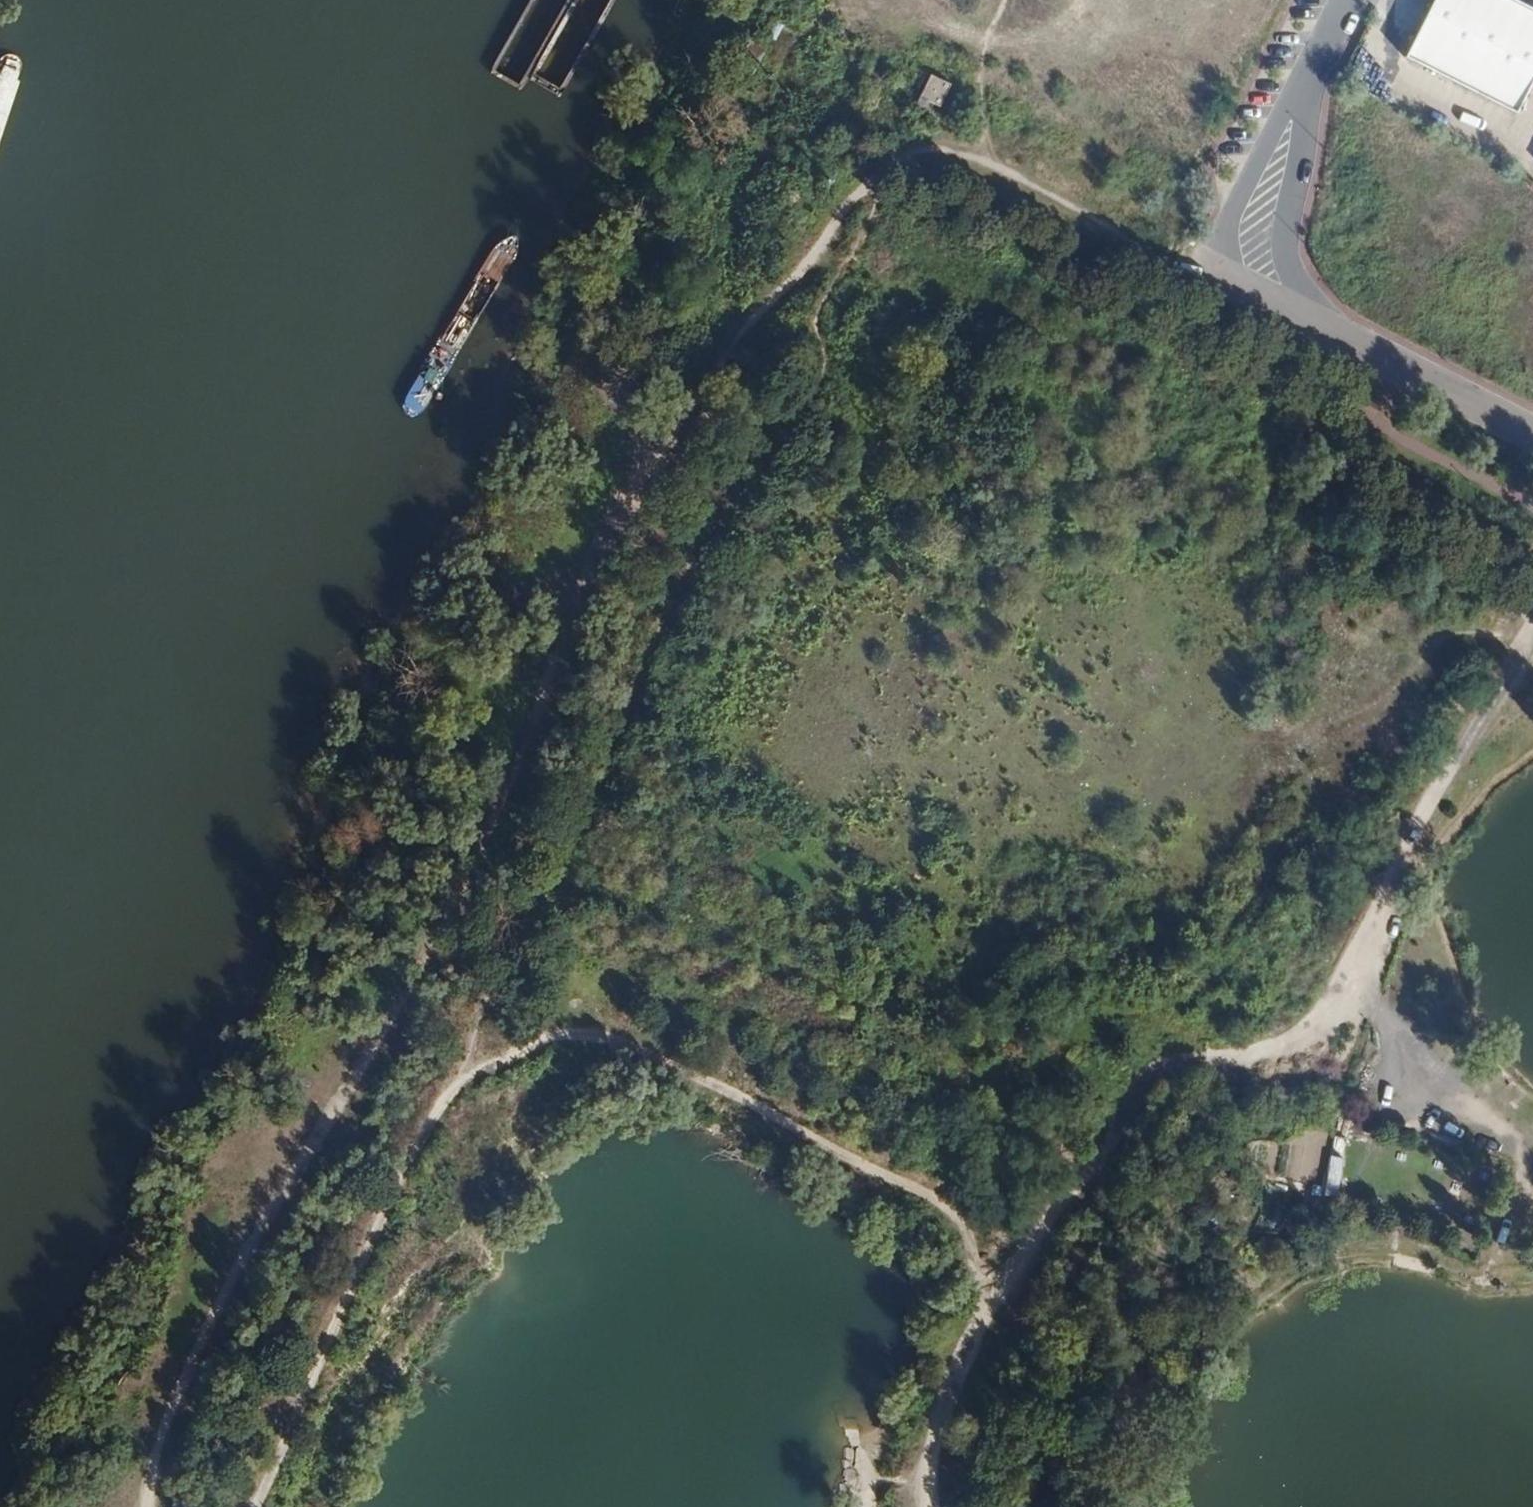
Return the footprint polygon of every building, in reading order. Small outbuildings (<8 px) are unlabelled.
[(1532,66),(1532,11),(1508,0),(1420,0),(1394,60),(1440,80),(1439,81),(1511,114),(1532,66)] [(930,72),(914,65),(906,82),(922,90),(930,72)] [(1323,1167),(1339,1169),(1343,1139),(1328,1137),(1323,1167)] [(1344,1190),(1345,1171),(1319,1170),(1318,1189),(1344,1190)]
